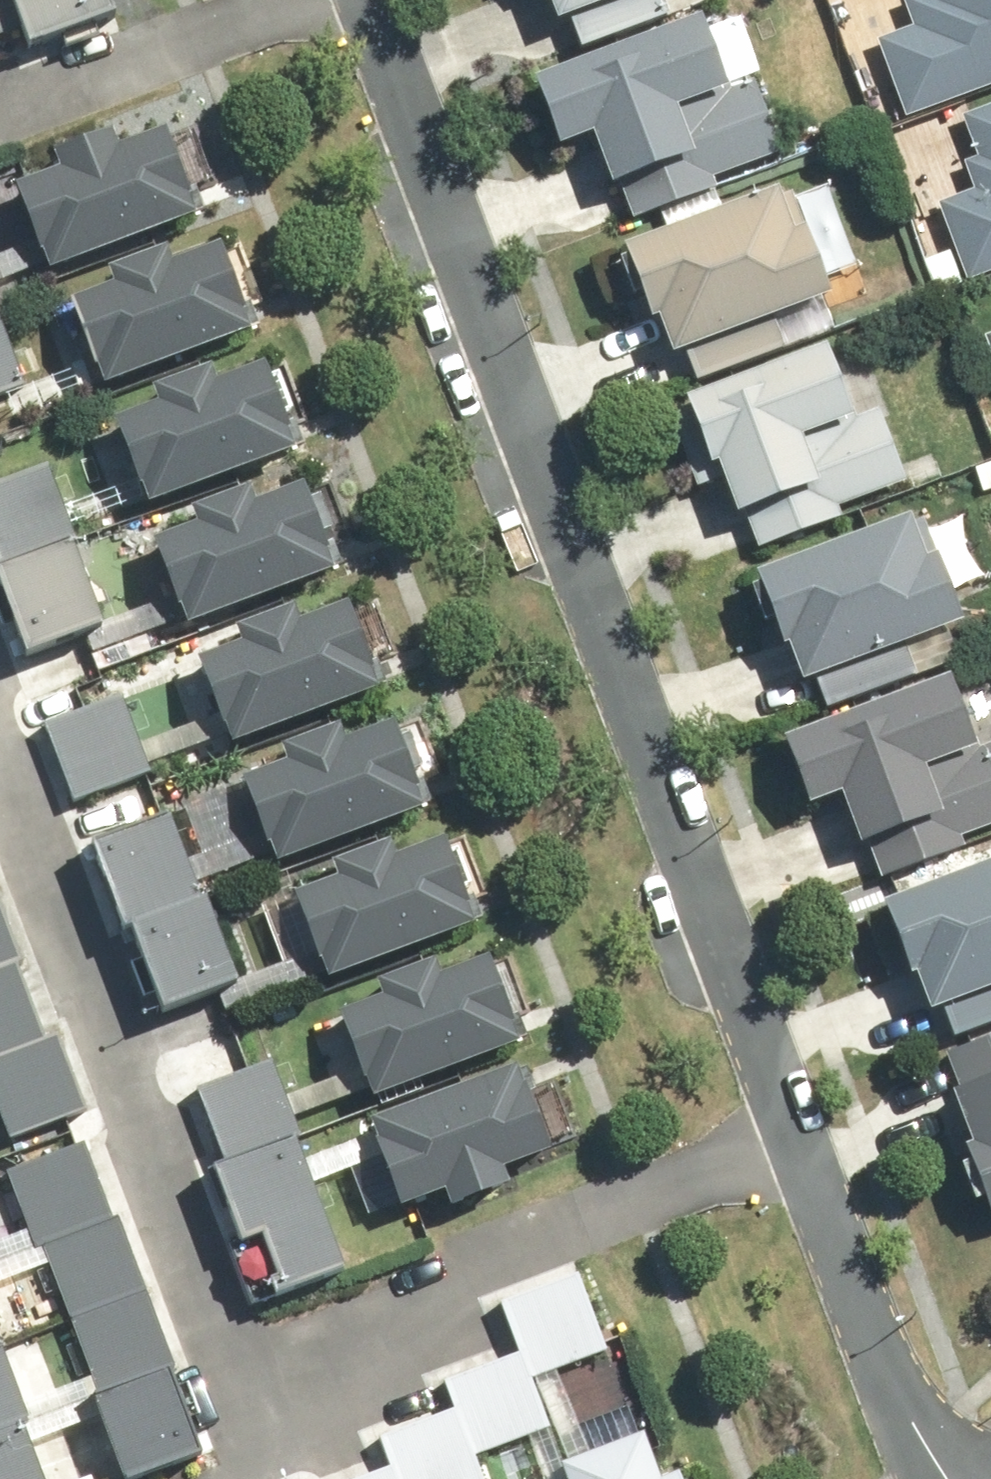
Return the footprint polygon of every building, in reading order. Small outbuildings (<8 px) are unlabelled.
[(147,13),(142,0),(0,0),(0,34),(45,18),(55,46),(147,13)] [(634,0),(559,0),(568,24),(634,0)] [(911,121),(990,89),(990,0),(907,0),(903,1),(914,28),(880,42),(911,121)] [(606,134),(633,220),(720,193),(714,173),(783,151),(759,77),(738,83),(717,19),(542,74),(565,147),(606,134)] [(968,116),(980,153),(964,159),(975,191),(939,203),(965,279),(990,270),(990,108),(968,116)] [(209,217),(172,133),(123,154),(118,142),(66,164),(72,178),(24,199),(46,249),(0,269),(0,289),(54,266),(61,281),(209,217)] [(806,231),(794,194),(636,244),(658,315),(672,310),(683,347),(843,296),(821,226),(806,231)] [(263,327),(232,251),(183,271),(174,250),(124,271),(128,282),(83,300),(105,352),(47,376),(20,310),(2,318),(0,319),(0,403),(15,397),(21,413),(112,376),(114,389),(263,327)] [(858,411),(838,349),(699,395),(722,467),(736,463),(764,549),(845,522),(840,505),(909,482),(883,403),(858,411)] [(323,436),(287,350),(239,370),(234,358),(176,382),(182,396),(134,416),(155,466),(93,492),(72,441),(0,471),(0,498),(25,558),(86,533),(107,524),(101,511),(170,482),(177,497),(323,436)] [(209,621),(358,556),(321,471),(272,492),(266,480),(214,503),(220,518),(172,538),(194,588),(124,619),(86,533),(25,558),(8,570),(46,658),(111,630),(116,643),(202,606),(209,621)] [(990,615),(990,614),(967,553),(946,562),(927,514),(768,577),(822,712),(925,671),(915,645),(990,615)] [(238,748),(383,688),(348,603),(299,623),(294,611),(237,634),(243,649),(194,669),(215,718),(154,743),(132,693),(50,727),(83,809),(171,773),(166,760),(231,733),(238,748)] [(990,829),(990,734),(981,738),(960,680),(793,740),(817,805),(854,792),(888,878),(969,846),(966,839),(990,829)] [(286,857),(433,798),(397,711),(348,731),(343,718),(283,742),(289,757),(240,777),(261,826),(203,849),(182,799),(94,835),(131,923),(215,890),(207,872),(280,842),(286,857)] [(334,857),(340,873),(296,890),(328,975),(478,919),(446,833),(398,851),(392,836),(334,857)] [(942,1006),(990,988),(990,869),(894,905),(922,980),(932,977),(942,1006)] [(28,971),(36,968),(0,874),(0,1098),(16,1140),(95,1110),(68,1041),(56,1046),(28,971)] [(164,1015),(242,985),(209,900),(131,930),(164,1015)] [(350,1018),(384,1108),(552,1046),(519,958),(455,982),(449,967),(390,989),(395,1001),(350,1018)] [(990,1176),(990,1036),(951,1048),(990,1176)] [(574,1149),(540,1059),(372,1121),(405,1209),(469,1186),(475,1200),(534,1179),(529,1166),(574,1149)] [(279,1062),(212,1088),(242,1166),(227,1171),(257,1248),(281,1239),(302,1294),(360,1272),(279,1062)] [(19,1178),(40,1234),(0,1249),(0,1285),(62,1265),(99,1378),(42,1396),(25,1345),(14,1348),(0,1305),(0,1478),(55,1478),(41,1443),(114,1416),(137,1478),(141,1478),(210,1454),(97,1149),(19,1178)] [(370,1478),(488,1478),(479,1455),(553,1428),(535,1380),(615,1351),(589,1281),(516,1308),(534,1356),(462,1383),(473,1414),(389,1444),(399,1469),(370,1478)] [(661,1441),(578,1471),(581,1478),(675,1478),(661,1441)]
